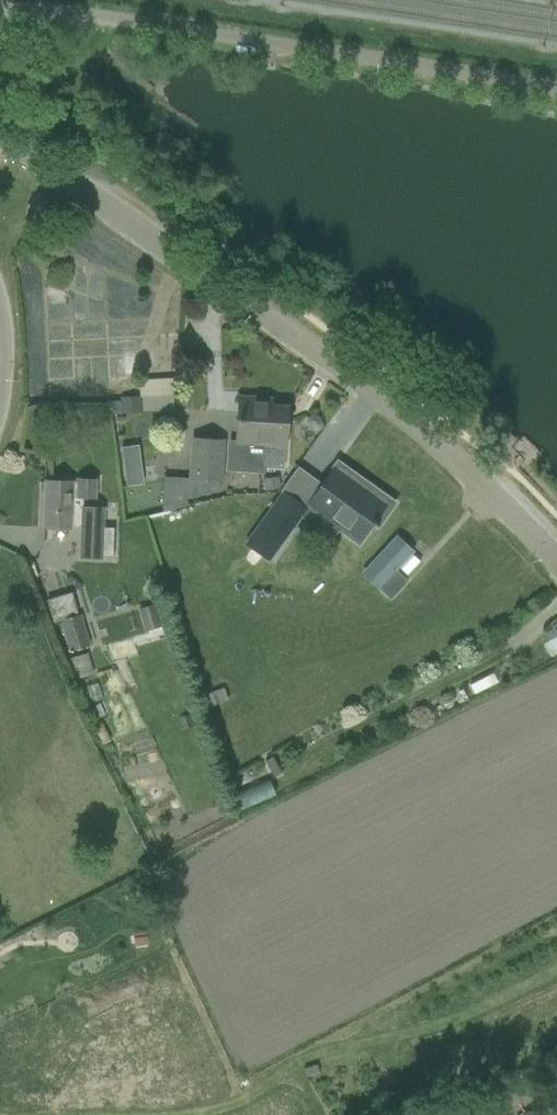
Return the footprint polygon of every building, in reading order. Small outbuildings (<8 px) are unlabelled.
[(141,397),(125,397),(125,413),(142,413),(141,397)] [(272,399),(240,397),(237,440),(230,440),(228,470),(266,473),(267,467),(284,468),(285,446),(286,446),(289,406),(272,405),(272,399)] [(308,418),(308,423),(312,430),(319,432),(324,427),(324,422),(318,415),(312,415),(308,418)] [(192,481),(191,497),(219,491),(220,481),(221,481),(224,441),(195,438),(194,438),(194,439),(192,478),(191,481),(192,481)] [(323,484),(311,501),(344,525),(346,527),(344,531),(360,542),(374,522),(378,525),(379,523),(394,503),(368,484),(365,489),(336,467),(335,467),(334,469),(323,484)] [(142,470),(125,472),(126,486),(144,484),(142,470)] [(265,490),(281,488),(279,477),(263,479),(265,490)] [(81,558),(103,558),(103,557),(114,557),(115,536),(104,536),(105,508),(83,507),(83,497),(96,498),(97,480),(78,479),(78,482),(74,481),(45,480),(44,528),(72,529),(72,525),(82,526),(81,558)] [(282,488),(243,542),(257,552),(269,560),(306,508),(308,506),(283,489),(282,488)] [(397,538),(364,573),(388,595),(402,581),(394,574),(397,570),(399,568),(407,575),(420,562),(412,554),(414,553),(397,538)] [(73,592),(46,599),(53,623),(62,621),(67,640),(70,651),(91,645),(82,614),(79,615),(73,592)] [(157,604),(139,609),(145,631),(162,626),(165,638),(172,636),(169,623),(164,606),(158,608),(157,604)] [(76,670),(92,665),(87,651),(72,656),(76,670)] [(203,693),(208,708),(230,700),(225,687),(208,694),(208,691),(203,693)] [(265,761),(275,778),(284,773),(274,756),(265,761)] [(269,777),(235,791),(242,809),(276,795),(269,777)] [(136,946),(150,944),(148,930),(134,932),(136,946)]
